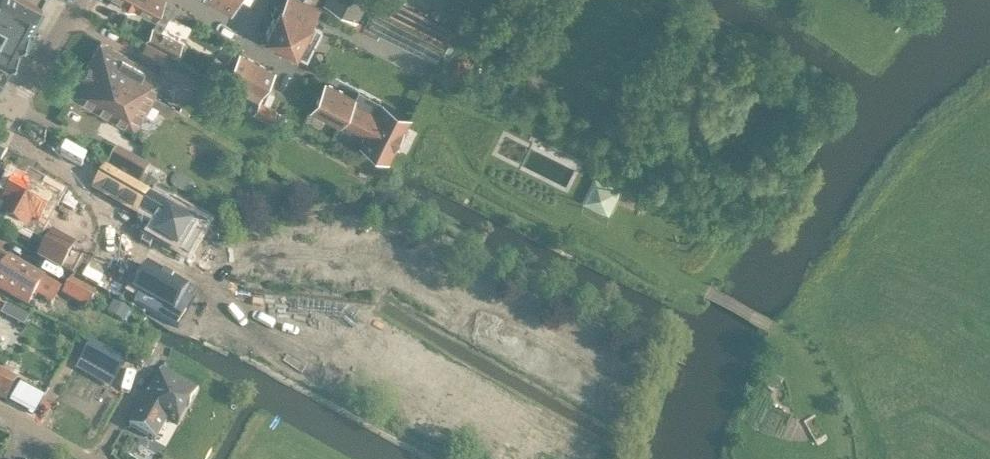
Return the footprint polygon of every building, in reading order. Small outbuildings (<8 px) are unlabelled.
[(8,64),(9,64),(28,28),(28,27),(42,0),(0,0),(0,79),(8,64)] [(196,19),(174,4),(166,0),(119,0),(156,20),(147,40),(175,55),(181,42),(161,31),(169,14),(191,26),(196,19)] [(232,13),(240,0),(210,0),(232,13)] [(263,37),(294,53),(318,6),(306,0),(282,0),(281,2),(278,0),(276,0),(271,10),(276,12),(263,37)] [(367,0),(326,0),(324,4),(356,21),(367,0)] [(395,0),(373,0),(362,24),(437,62),(453,29),(395,0)] [(100,41),(88,63),(152,98),(155,93),(153,92),(161,75),(100,41)] [(169,54),(146,41),(140,52),(162,65),(169,54)] [(263,95),(274,73),(239,54),(227,75),(263,95)] [(215,56),(205,72),(216,79),(226,62),(215,56)] [(71,95),(134,131),(152,98),(88,63),(71,95)] [(324,81),(309,110),(341,126),(342,122),(365,134),(359,145),(380,155),(390,160),(412,116),(402,111),(382,101),(376,112),(353,100),(355,97),(324,81)] [(234,95),(224,90),(220,97),(230,102),(234,95)] [(260,105),(254,117),(269,124),(275,112),(260,105)] [(117,147),(107,164),(107,165),(139,183),(149,165),(117,147)] [(205,224),(160,198),(105,166),(93,188),(136,213),(137,211),(159,224),(153,235),(177,249),(187,255),(196,239),(205,224)] [(0,215),(0,216),(45,242),(38,255),(61,268),(73,244),(45,228),(66,190),(29,169),(21,183),(14,179),(2,203),(5,206),(0,215)] [(151,189),(157,180),(145,173),(139,183),(151,189)] [(596,178),(583,204),(608,216),(621,190),(596,178)] [(8,259),(0,272),(0,288),(28,304),(35,292),(54,303),(63,287),(9,257),(8,259)] [(92,257),(80,278),(116,298),(128,278),(92,257)] [(146,263),(132,287),(138,291),(144,295),(138,304),(133,300),(132,302),(178,328),(178,327),(177,326),(196,293),(172,278),(146,263)] [(71,279),(62,295),(85,308),(95,292),(71,279)] [(114,301),(108,312),(122,320),(128,309),(114,301)] [(25,321),(29,310),(5,302),(1,313),(25,321)] [(90,340),(78,361),(113,380),(124,360),(90,340)] [(161,366),(129,423),(155,438),(166,417),(174,421),(177,423),(197,386),(161,366)] [(4,400),(16,378),(0,370),(0,398),(4,400)]
